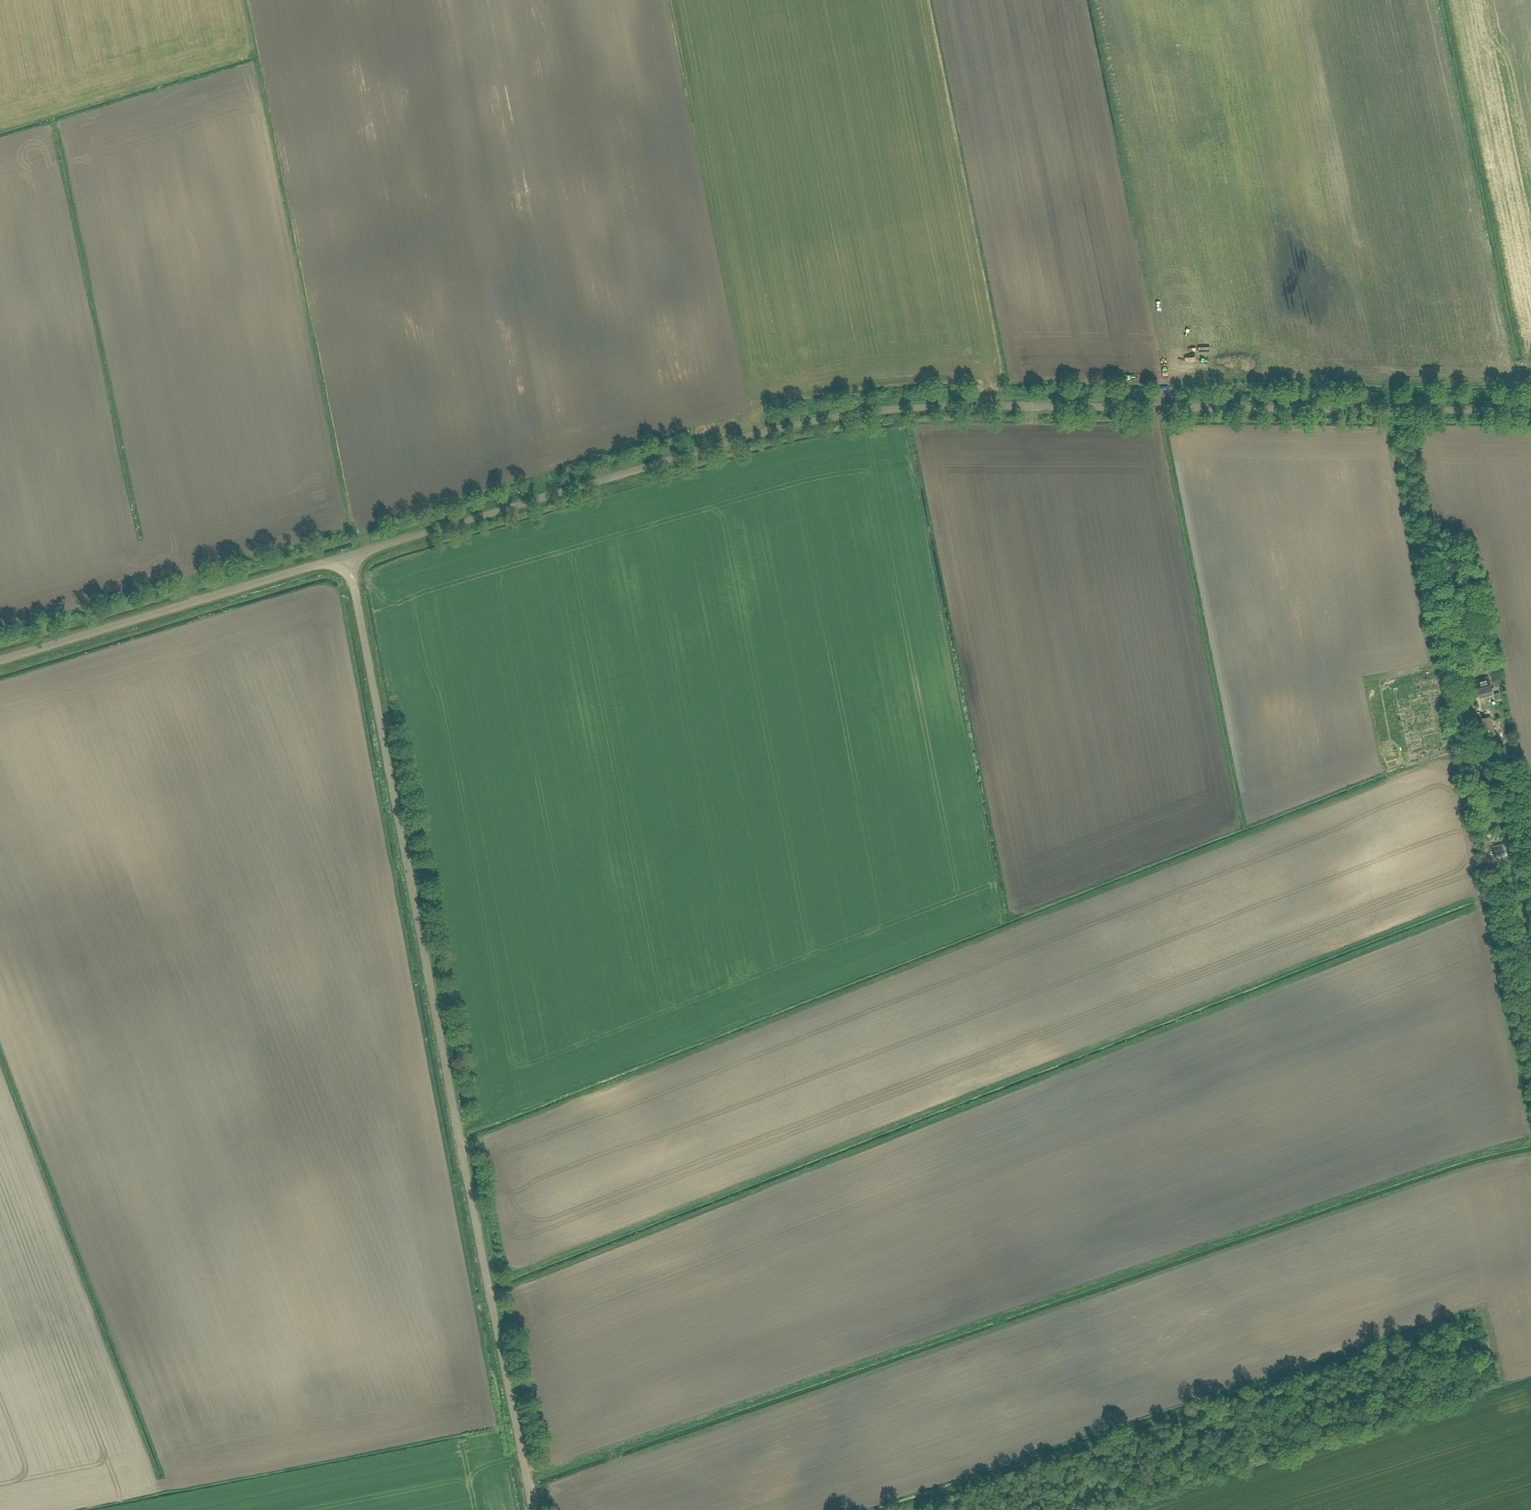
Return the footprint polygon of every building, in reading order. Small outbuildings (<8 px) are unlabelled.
[(1493,692),(1489,679),(1466,685),(1469,699),(1480,696),(1493,692)] [(1498,744),(1491,717),(1475,721),(1483,756),(1494,754),(1492,746),(1498,744)] [(565,1494),(580,1488),(578,1482),(562,1487),(565,1494)]
